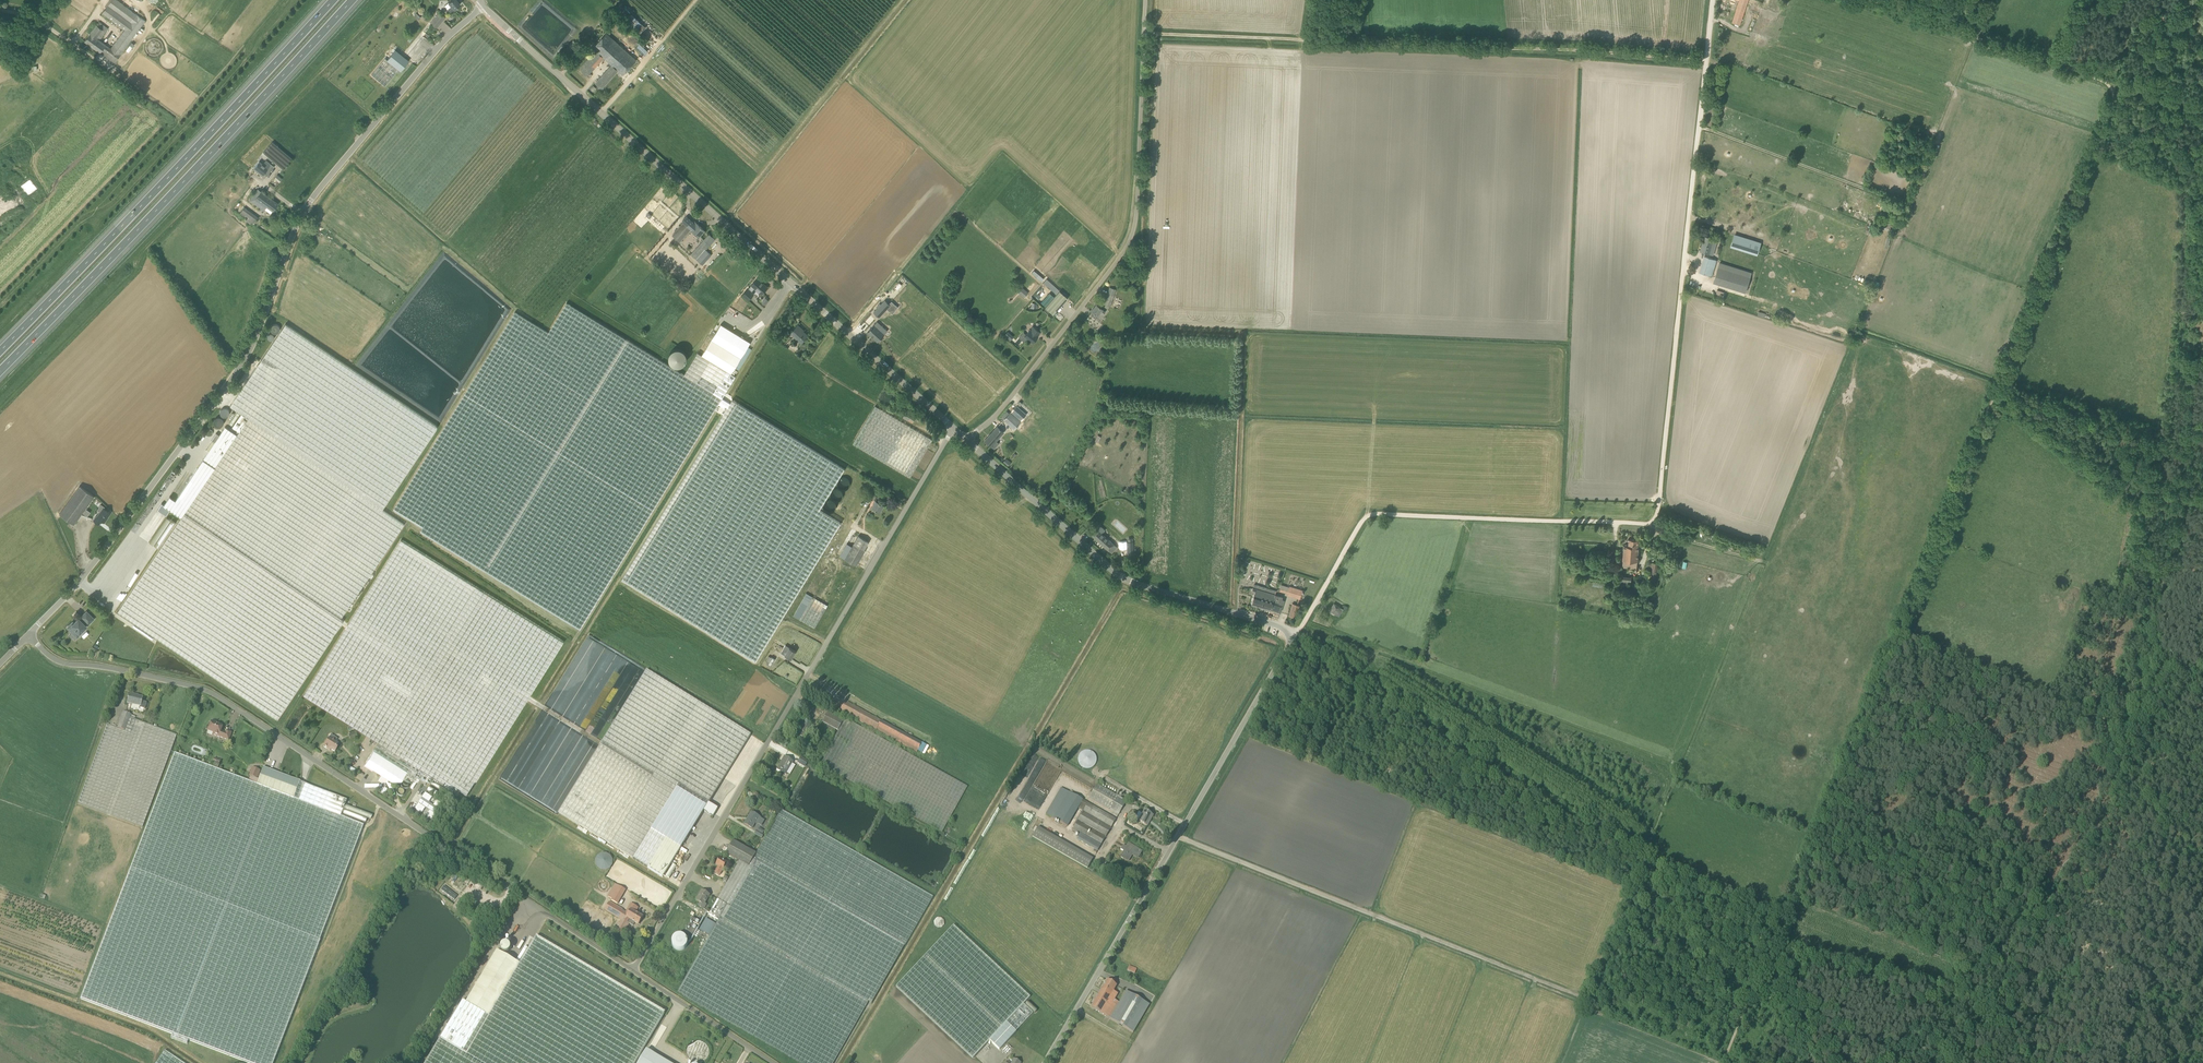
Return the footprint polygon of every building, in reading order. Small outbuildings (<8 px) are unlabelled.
[(115,63),(120,55),(145,21),(136,14),(117,0),(112,0),(102,13),(124,30),(110,48),(99,40),(108,28),(99,21),(90,34),(85,41),(115,63)] [(454,9),(460,4),(457,0),(451,0),(445,6),(450,13),(454,9)] [(1748,0),(1739,0),(1732,22),(1740,25),(1748,0)] [(439,13),(430,23),(437,28),(445,18),(439,13)] [(625,19),(648,42),(655,36),(631,13),(625,19)] [(608,81),(613,76),(620,68),(625,73),(636,60),(631,55),(609,35),(611,33),(608,31),(606,33),(597,44),(602,48),(598,52),(597,51),(594,55),(593,55),(589,58),(597,65),(604,57),(612,65),(595,83),(602,89),(608,81)] [(387,60),(395,50),(393,48),(371,74),(385,86),(398,69),(387,60)] [(398,69),(401,71),(409,61),(395,50),(387,60),(398,69)] [(583,66),(580,69),(587,76),(590,73),(583,66)] [(263,152),(283,169),(293,158),(273,141),(263,152)] [(264,173),(267,176),(274,167),(266,161),(263,164),(259,161),(254,168),(262,175),(264,173)] [(265,209),(270,214),(278,204),(258,189),(249,201),(264,211),(265,209)] [(254,224),(259,218),(252,213),(245,222),(249,225),(252,223),(254,224)] [(696,225),(686,216),(682,221),(684,222),(672,235),(679,241),(691,228),(699,235),(704,230),(697,224),(696,225)] [(1879,227),(1894,232),(1896,226),(1881,220),(1879,227)] [(1758,254),(1762,241),(1734,233),(1730,247),(1758,254)] [(1715,248),(1712,247),(1714,239),(1705,236),(1703,241),(1704,241),(1701,251),(1710,254),(1710,253),(1713,254),(1715,248)] [(704,240),(701,244),(691,254),(697,259),(710,245),(704,240)] [(885,269),(890,264),(880,253),(875,258),(885,269)] [(1716,260),(1710,258),(1705,256),(1700,272),(1711,275),(1716,260)] [(1720,262),(1714,282),(1745,292),(1751,272),(1720,262)] [(754,294),(751,292),(755,288),(762,294),(767,287),(757,278),(751,285),(752,285),(748,289),(742,294),(748,300),(754,294)] [(1859,300),(1863,287),(1859,285),(1855,299),(1859,300)] [(1104,304),(1110,306),(1116,289),(1110,287),(1104,304)] [(1023,288),(1018,293),(1024,297),(1028,292),(1023,288)] [(1068,298),(1064,294),(1060,291),(1052,299),(1047,295),(1041,302),(1046,306),(1045,307),(1053,314),(1068,298)] [(885,298),(881,302),(887,307),(891,303),(885,298)] [(736,376),(731,373),(753,342),(722,322),(702,355),(698,352),(684,375),(567,303),(548,332),(515,312),(393,509),(423,527),(421,530),(581,628),(736,376)] [(1096,304),(1091,311),(1097,315),(1100,311),(1103,314),(1105,311),(1102,309),(1102,308),(1096,304)] [(903,319),(897,314),(889,307),(884,313),(897,325),(903,319)] [(873,326),(867,332),(876,340),(881,334),(876,329),(879,325),(876,323),(873,326)] [(277,719),(282,712),(344,620),(341,618),(404,524),(382,509),(438,426),(285,324),(230,406),(240,413),(231,426),(239,431),(237,435),(181,517),(118,611),(277,719)] [(804,338),(807,335),(800,329),(801,328),(797,325),(791,332),(801,342),(804,338)] [(1040,332),(1033,326),(1024,336),(1022,334),(1019,338),(1024,342),(1025,342),(1027,338),(1033,343),(1038,335),(1040,332)] [(1011,339),(1013,336),(1007,331),(1004,335),(1011,339)] [(674,367),(686,358),(677,345),(664,355),(674,367)] [(732,399),(623,585),(761,665),(843,525),(819,511),(845,465),(732,399)] [(853,443),(905,475),(910,477),(932,440),(875,406),(853,443)] [(1017,406),(1012,411),(1020,418),(1025,413),(1017,406)] [(912,422),(916,417),(907,411),(903,417),(912,422)] [(1004,419),(1008,422),(1015,428),(1020,422),(1009,413),(1004,419)] [(213,421),(218,427),(223,422),(218,417),(213,421)] [(999,443),(996,440),(1004,432),(997,426),(985,440),(991,446),(994,448),(999,443)] [(164,505),(181,517),(237,435),(225,427),(175,500),(169,496),(164,505)] [(59,513),(74,524),(94,496),(80,486),(59,513)] [(875,500),(871,506),(879,511),(884,504),(878,501),(880,498),(876,495),(873,499),(875,500)] [(97,509),(100,512),(97,517),(93,520),(97,523),(99,524),(102,521),(104,522),(107,519),(106,518),(107,517),(110,513),(104,508),(105,507),(101,504),(97,509)] [(150,543),(159,548),(174,521),(165,516),(150,543)] [(1112,553),(1116,549),(1117,547),(1097,529),(1092,535),(1112,553)] [(869,541),(869,542),(859,536),(858,536),(852,546),(847,543),(840,556),(855,565),(856,565),(865,550),(864,550),(869,541)] [(365,763),(382,774),(379,779),(385,783),(389,778),(399,784),(408,770),(429,783),(433,776),(467,797),(513,722),(564,641),(401,539),(350,621),(304,695),(379,742),(365,763)] [(1625,543),(1625,545),(1624,545),(1622,565),(1637,566),(1639,546),(1638,546),(1638,539),(1629,539),(1628,544),(1625,543)] [(1657,571),(1658,563),(1647,562),(1646,570),(1649,570),(1657,571)] [(1287,594),(1294,597),(1299,598),(1302,590),(1289,586),(1281,584),(1279,591),(1287,594)] [(1254,594),(1251,604),(1270,610),(1280,612),(1282,604),(1279,603),(1281,596),(1275,594),(1276,590),(1257,585),(1256,588),(1252,587),(1251,593),(1254,594)] [(806,593),(793,616),(815,628),(828,605),(806,593)] [(1344,609),(1339,606),(1335,603),(1330,610),(1339,616),(1344,609)] [(1299,606),(1297,605),(1293,604),(1289,615),(1296,617),(1299,606)] [(88,624),(94,619),(87,612),(81,617),(83,619),(81,621),(79,619),(77,621),(77,620),(72,625),(71,624),(67,627),(75,635),(78,631),(80,634),(84,630),(83,629),(86,626),(85,624),(86,623),(88,624)] [(637,673),(640,668),(590,639),(587,640),(585,643),(593,647),(598,661),(600,662),(604,656),(612,661),(620,666),(616,672),(620,675),(622,672),(620,671),(622,670),(624,676),(621,677),(624,678),(625,676),(627,681),(635,679),(635,678),(628,673),(631,668),(633,675),(634,676),(636,672),(637,673)] [(781,652),(791,659),(796,651),(789,647),(785,645),(781,652)] [(696,823),(704,810),(713,816),(718,809),(709,803),(751,735),(646,670),(558,813),(663,877),(696,823)] [(146,703),(142,702),(143,698),(135,695),(130,694),(127,703),(140,707),(140,708),(145,709),(146,703)] [(832,706),(861,722),(876,730),(917,753),(922,743),(881,720),(848,702),(846,705),(835,699),(832,706)] [(135,716),(131,715),(123,712),(117,728),(125,731),(131,717),(135,719),(135,716)] [(820,732),(827,736),(825,740),(831,744),(820,764),(942,832),(967,787),(845,719),(844,721),(830,714),(828,713),(818,731),(820,732)] [(125,731),(117,728),(107,724),(78,803),(143,827),(176,735),(134,719),(135,719),(131,717),(125,731)] [(208,731),(214,733),(213,734),(229,740),(231,733),(226,731),(225,733),(221,731),(222,726),(216,724),(217,722),(213,721),(212,722),(211,722),(208,731)] [(814,728),(805,723),(798,735),(805,738),(808,732),(811,733),(814,728)] [(348,732),(350,737),(357,735),(355,729),(348,732)] [(331,735),(324,747),(327,749),(329,748),(335,752),(337,749),(336,748),(338,744),(335,742),(338,739),(331,735)] [(1076,764),(1091,770),(1098,755),(1083,749),(1076,764)] [(300,782),(293,799),(256,784),(175,753),(130,868),(81,998),(172,1033),(171,1037),(186,1043),(188,1039),(250,1062),(272,1062),(319,940),(363,825),(340,816),(347,800),(300,782)] [(781,762),(777,769),(786,775),(793,761),(789,759),(786,757),(782,763),(781,762)] [(798,763),(804,767),(808,761),(801,757),(798,763)] [(214,758),(212,764),(219,767),(221,760),(214,758)] [(300,782),(263,767),(258,780),(257,784),(256,784),(293,799),(300,782)] [(260,771),(252,768),(249,776),(257,779),(260,771)] [(1118,815),(1126,801),(1097,784),(1088,798),(1118,815)] [(416,794),(423,799),(426,794),(419,789),(416,794)] [(1054,819),(1067,826),(1071,819),(1078,808),(1082,800),(1069,792),(1054,819)] [(430,796),(427,801),(434,806),(437,801),(430,796)] [(1082,800),(1078,808),(1083,811),(1077,821),(1072,829),(1080,834),(1077,839),(1095,849),(1098,851),(1116,819),(1082,800)] [(411,803),(407,808),(414,813),(418,808),(411,803)] [(439,811),(433,808),(429,815),(434,818),(439,811)] [(421,810),(418,815),(425,820),(428,814),(421,810)] [(733,841),(726,853),(740,861),(709,915),(718,920),(678,992),(692,1002),(800,1062),(834,1062),(869,1002),(872,1003),(904,946),(905,946),(933,897),(781,810),(756,854),(733,841)] [(1134,819),(1142,824),(1147,826),(1153,816),(1144,810),(1142,814),(1138,812),(1134,819)] [(765,820),(761,818),(751,812),(744,824),(752,828),(755,823),(757,824),(758,823),(762,826),(765,820)] [(1037,827),(1031,838),(1088,867),(1093,857),(1037,827)] [(1128,844),(1126,847),(1123,846),(1121,850),(1124,851),(1121,857),(1128,862),(1133,853),(1139,857),(1142,852),(1128,844)] [(600,872),(614,865),(607,851),(593,858),(600,872)] [(727,863),(720,858),(716,865),(719,866),(715,873),(719,876),(727,863)] [(665,877),(669,879),(676,866),(672,864),(665,877)] [(618,904),(626,890),(615,883),(608,896),(612,899),(611,900),(618,904)] [(453,899),(456,895),(447,888),(444,892),(453,899)] [(710,895),(702,891),(696,900),(700,903),(698,906),(703,909),(706,905),(704,904),(710,895)] [(639,924),(643,917),(636,912),(638,907),(631,903),(626,912),(623,910),(609,902),(605,909),(621,919),(615,931),(623,935),(629,923),(631,924),(633,921),(639,924)] [(701,922),(692,918),(685,931),(693,935),(701,922)] [(706,918),(700,930),(709,935),(715,924),(706,918)] [(973,1059),(989,1041),(1006,1023),(1016,1031),(1033,1013),(1023,1004),(1030,997),(1025,992),(953,925),(896,987),(967,1053),(973,1059)] [(497,950),(466,1002),(463,1000),(426,1062),(635,1062),(665,1012),(536,936),(520,964),(497,950)] [(677,936),(674,949),(682,951),(685,938),(677,936)] [(509,948),(504,941),(498,946),(503,953),(509,948)] [(1127,971),(1132,973),(1135,974),(1137,969),(1129,966),(1127,971)] [(1105,1016),(1114,999),(1118,994),(1112,990),(1115,985),(1107,980),(1091,1007),(1105,1016)] [(1126,991),(1120,1002),(1110,1019),(1133,1032),(1149,1005),(1126,991)] [(1016,1032),(1016,1031),(1006,1023),(989,1041),(999,1050),(1016,1032)] [(646,1049),(638,1062),(669,1062),(646,1049)] [(165,1051),(156,1062),(183,1062),(165,1051)]
